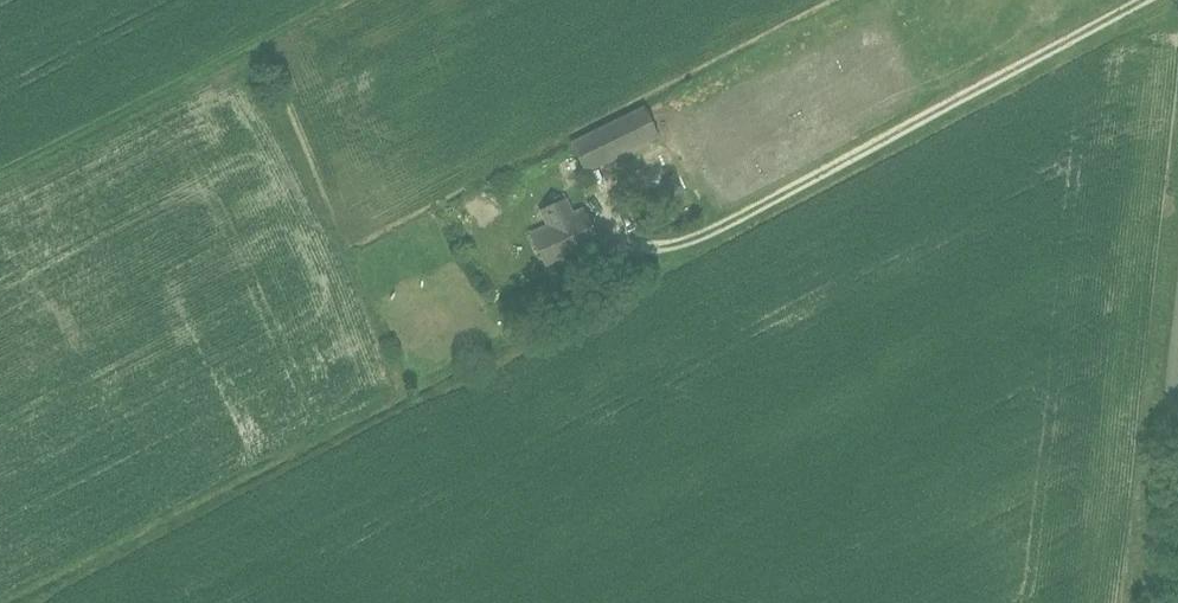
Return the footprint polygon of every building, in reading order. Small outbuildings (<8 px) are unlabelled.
[(587,174),(659,138),(645,109),(572,144),(587,174)] [(550,270),(599,246),(583,211),(533,235),(550,270)]
